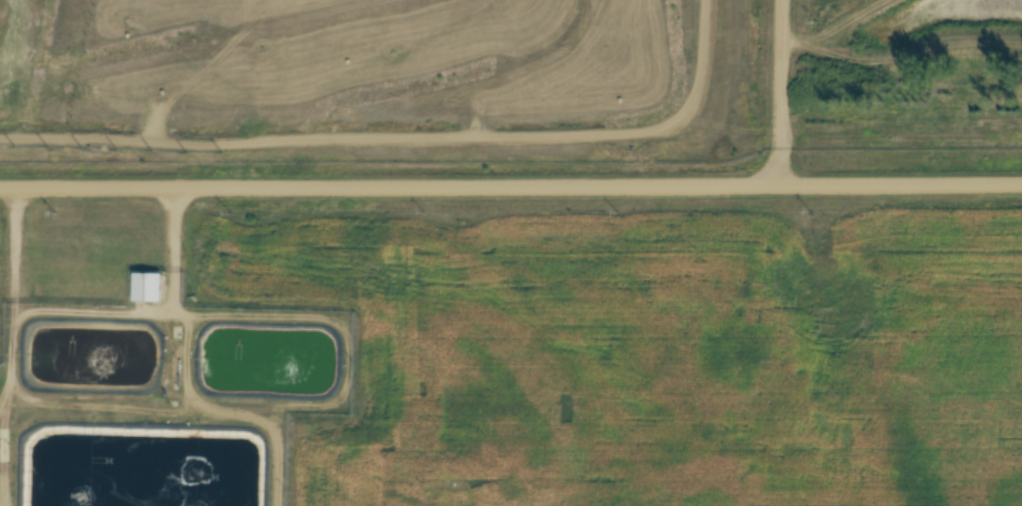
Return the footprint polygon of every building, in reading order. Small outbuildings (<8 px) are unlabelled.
[(162,273),(130,273),(130,308),(162,309),(162,273)]
